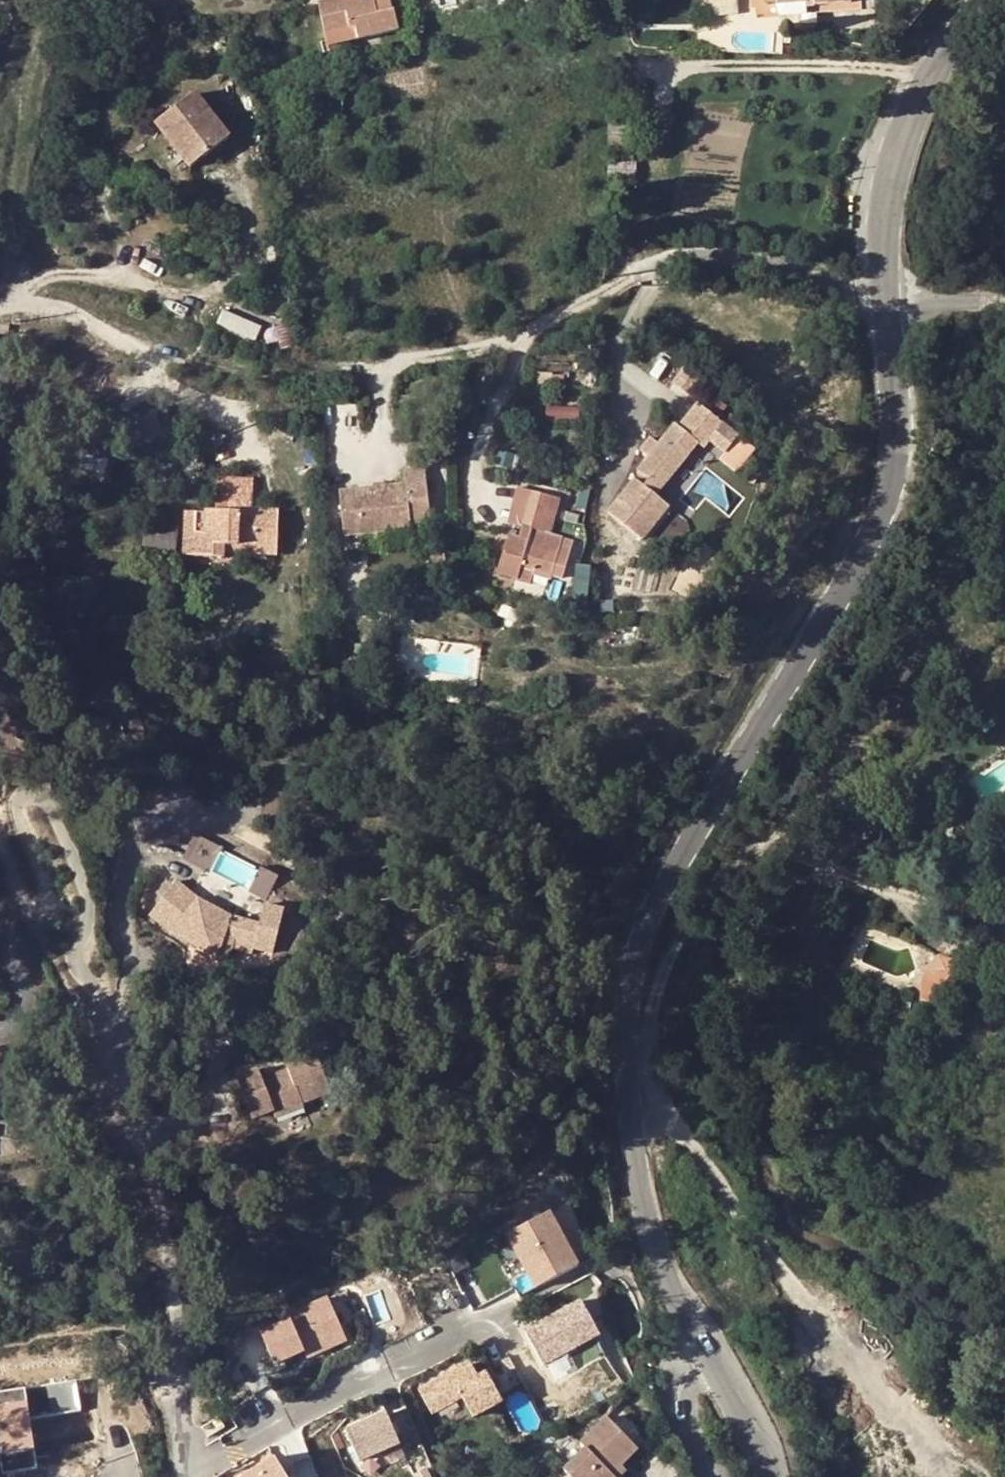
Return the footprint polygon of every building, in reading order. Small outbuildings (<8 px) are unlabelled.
[(375,4),(374,0),(365,0),(345,5),(345,0),(326,0),(318,2),(326,34),(350,28),(353,40),(398,30),(393,10),(377,14),(375,4)] [(377,14),(393,10),(391,0),(375,4),(377,14)] [(326,34),(327,37),(323,38),(326,51),(337,49),(336,44),(344,42),(353,40),(350,28),(326,34)] [(228,136),(193,90),(156,118),(191,164),(228,136)] [(260,339),(266,321),(225,309),(220,326),(260,339)] [(0,324),(0,334),(9,334),(9,325),(0,324)] [(680,424),(666,441),(654,456),(641,470),(652,480),(647,485),(640,480),(611,514),(645,540),(673,507),(661,498),(706,445),(708,447),(728,424),(703,404),(684,426),(680,424)] [(654,456),(666,441),(659,434),(646,449),(654,456)] [(412,505),(429,505),(427,470),(408,470),(409,486),(342,490),(345,531),(412,527),(412,521),(412,505)] [(241,508),(252,508),(253,479),(218,477),(217,510),(241,511),(241,508)] [(557,497),(521,488),(516,506),(512,524),(525,528),(521,538),(510,535),(501,571),(521,575),(523,566),(563,578),(566,566),(564,566),(571,540),(548,533),(557,497)] [(412,521),(430,521),(429,505),(412,505),(412,521)] [(241,511),(217,510),(205,509),(205,512),(186,512),(185,555),(223,557),(223,553),(224,543),(277,546),(279,509),(252,508),(241,508),(241,511)] [(145,530),(176,533),(177,525),(146,521),(145,530)] [(176,533),(145,530),(143,552),(174,555),(176,533)] [(224,543),(223,553),(277,554),(277,546),(224,543)] [(446,550),(432,550),(434,574),(448,574),(446,550)] [(214,871),(226,844),(197,831),(185,858),(214,871)] [(180,941),(228,966),(241,947),(259,952),(266,932),(233,922),(209,909),(181,887),(155,922),(180,941)] [(994,943),(992,962),(1004,962),(1004,944),(994,943)] [(952,978),(953,961),(938,958),(931,974),(952,978)] [(931,1003),(952,987),(952,978),(931,974),(921,998),(931,1003)] [(289,1087),(278,1091),(276,1087),(262,1092),(257,1080),(236,1087),(251,1131),(273,1123),(274,1128),(300,1119),(298,1117),(328,1106),(314,1063),(284,1073),(287,1083),(289,1087)] [(289,1087),(287,1083),(276,1087),(278,1091),(289,1087)] [(507,1235),(536,1289),(578,1266),(549,1212),(507,1235)] [(346,1340),(328,1298),(289,1315),(292,1321),(261,1334),(274,1364),(304,1350),(307,1357),(346,1340)] [(581,1301),(525,1331),(543,1365),(599,1335),(581,1301)] [(472,1364),(465,1368),(467,1372),(474,1369),(472,1364)] [(465,1368),(464,1365),(419,1389),(432,1413),(463,1398),(473,1417),(502,1402),(487,1373),(479,1377),(474,1369),(467,1372),(465,1368)] [(0,1393),(0,1454),(0,1456),(35,1451),(30,1420),(82,1411),(77,1405),(74,1388),(76,1381),(0,1393)] [(387,1413),(346,1430),(359,1461),(399,1443),(387,1413)] [(621,1465),(637,1448),(607,1417),(581,1443),(586,1448),(563,1470),(569,1476),(614,1476),(612,1474),(621,1465)] [(242,1476),(287,1476),(275,1457),(242,1476)] [(626,1470),(621,1465),(612,1474),(614,1476),(619,1476),(626,1470)]
